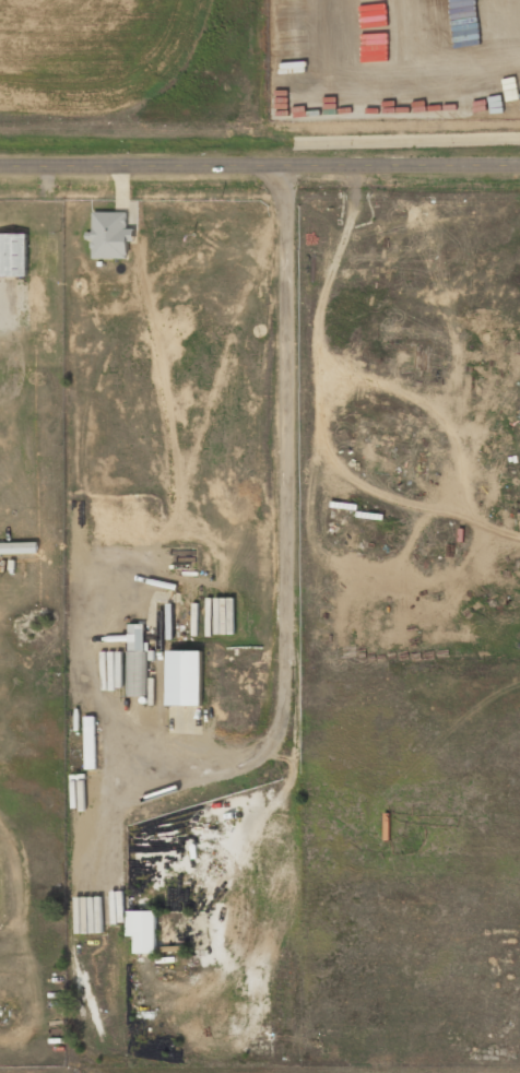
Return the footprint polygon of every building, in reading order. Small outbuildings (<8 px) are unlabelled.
[(93,237),(92,237),(92,258),(129,259),(129,241),(134,241),(134,228),(127,228),(127,212),(93,211),(93,237)] [(28,276),(28,233),(0,233),(0,276),(28,276)] [(145,623),(126,624),(129,695),(148,695),(145,623)] [(202,651),(167,651),(168,705),(203,705),(202,651)] [(95,716),(85,716),(86,769),(97,768),(95,716)] [(156,910),(127,911),(127,936),(135,936),(135,953),(157,953),(156,910)]
